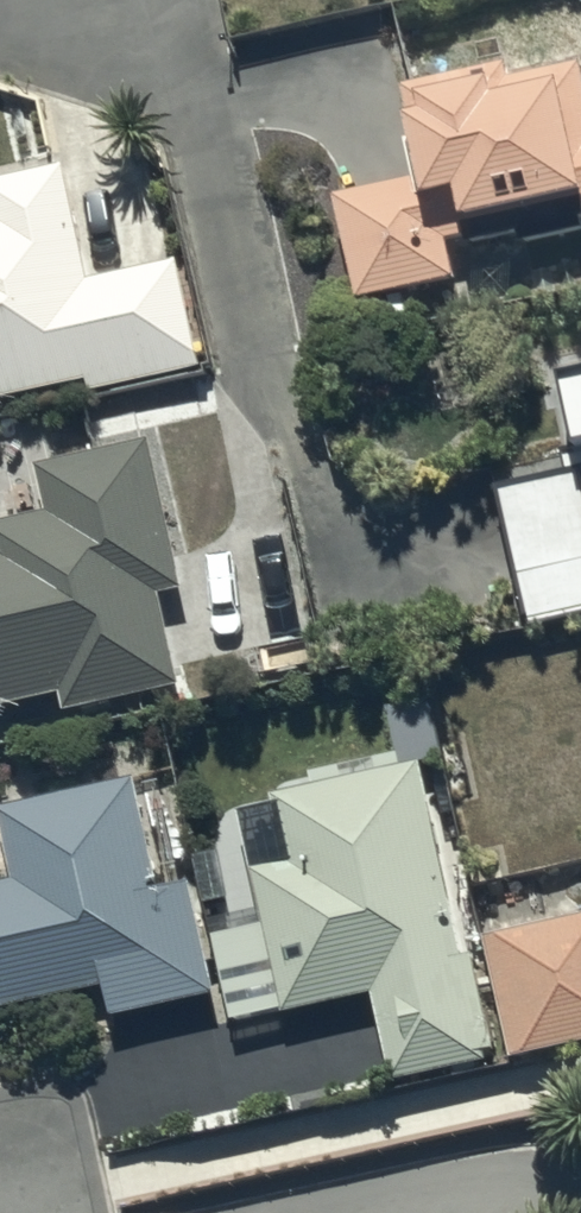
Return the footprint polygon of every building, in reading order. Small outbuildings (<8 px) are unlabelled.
[(354,302),(453,283),(446,246),(516,233),(518,245),(580,233),(580,226),(580,221),(580,70),(508,84),(506,70),(398,90),(404,122),(401,123),(413,184),(334,200),(354,302)] [(87,379),(90,398),(195,376),(171,259),(84,276),(62,170),(0,183),(0,397),(87,379)] [(550,354),(569,442),(580,440),(580,347),(550,354)] [(58,694),(62,709),(178,681),(157,593),(186,586),(151,440),(31,470),(42,517),(0,527),(0,708),(58,694)] [(572,469),(493,488),(526,626),(553,620),(580,613),(580,508),(572,469)] [(433,695),(382,704),(396,765),(268,794),(282,859),(247,866),(280,1013),(369,993),(388,1077),(482,1056),(416,759),(446,752),(433,695)] [(0,882),(0,1009),(98,989),(104,1016),(212,994),(189,880),(155,887),(132,776),(0,803),(0,840),(8,880),(0,882)] [(483,936),(507,1053),(580,1038),(580,916),(483,936)]
